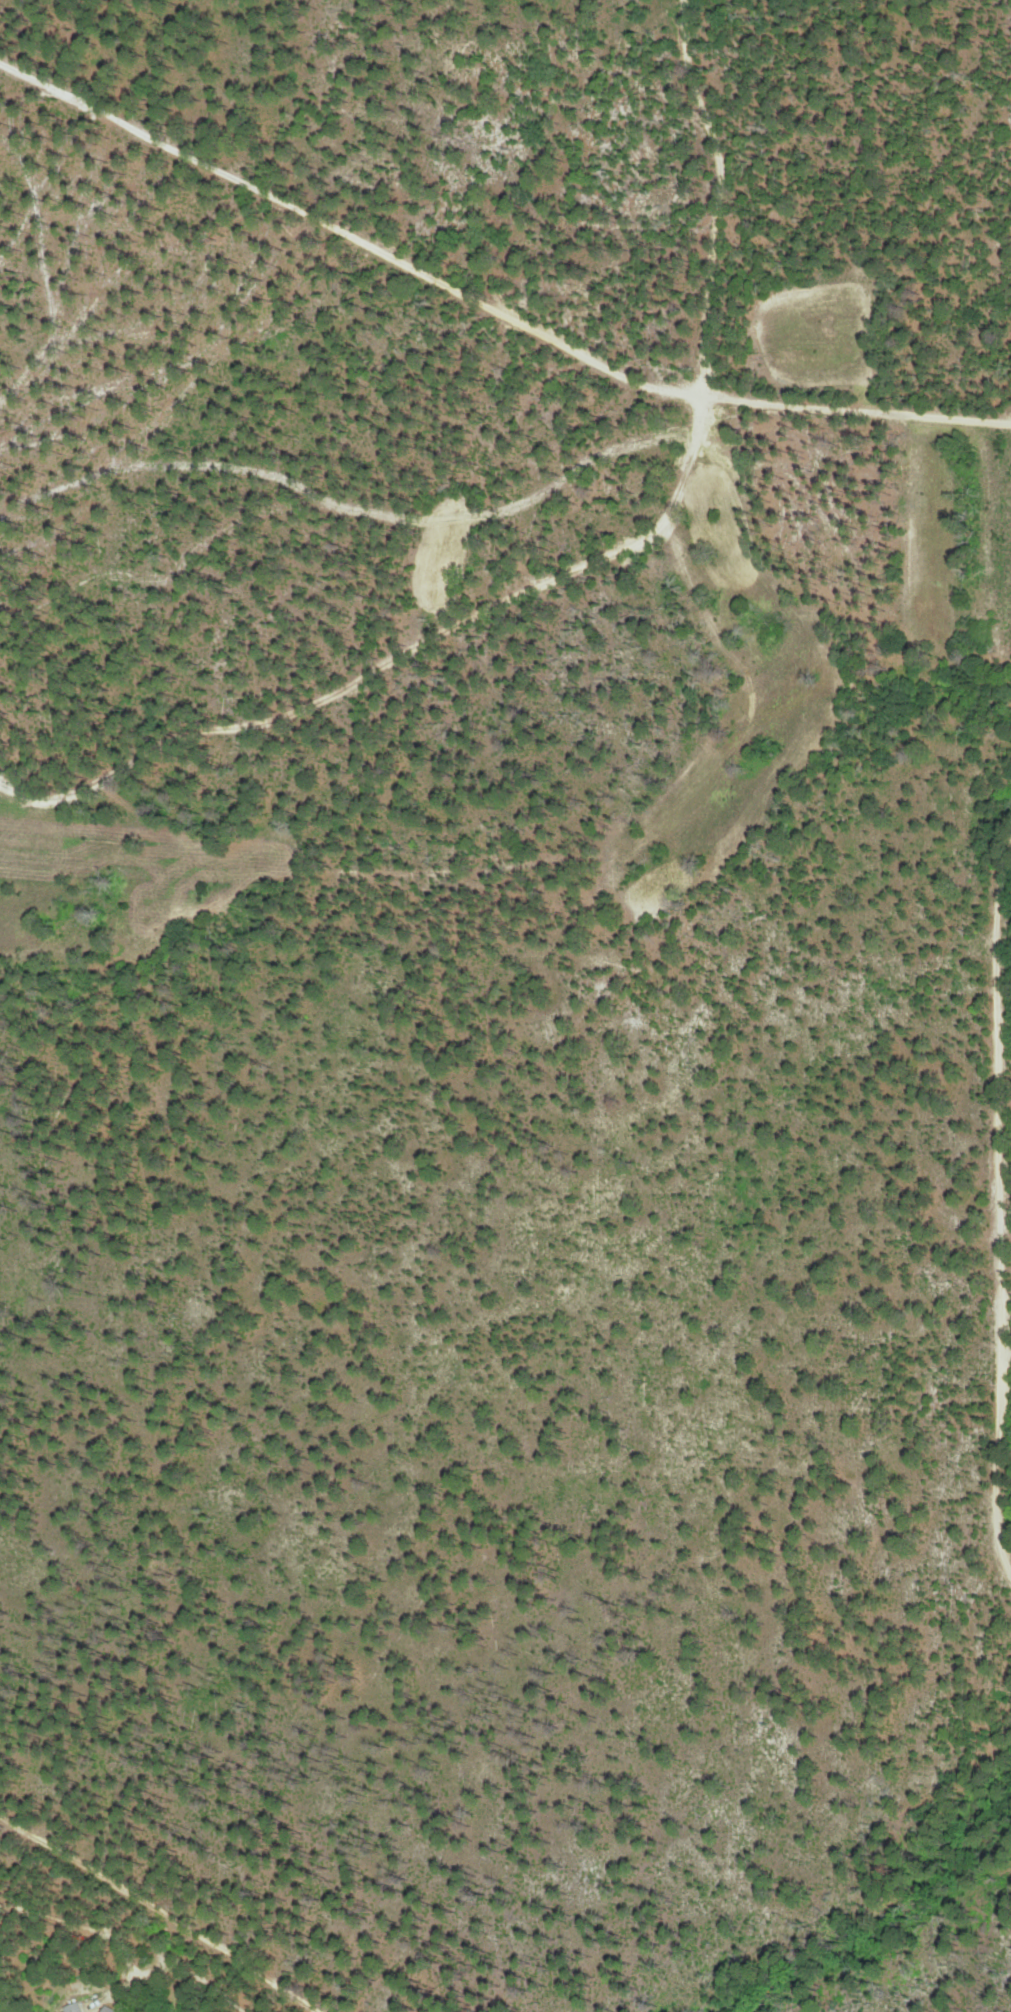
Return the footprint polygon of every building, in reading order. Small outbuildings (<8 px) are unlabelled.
[(79,2001),(65,2006),(67,2011),(83,2011),(79,2001)]
